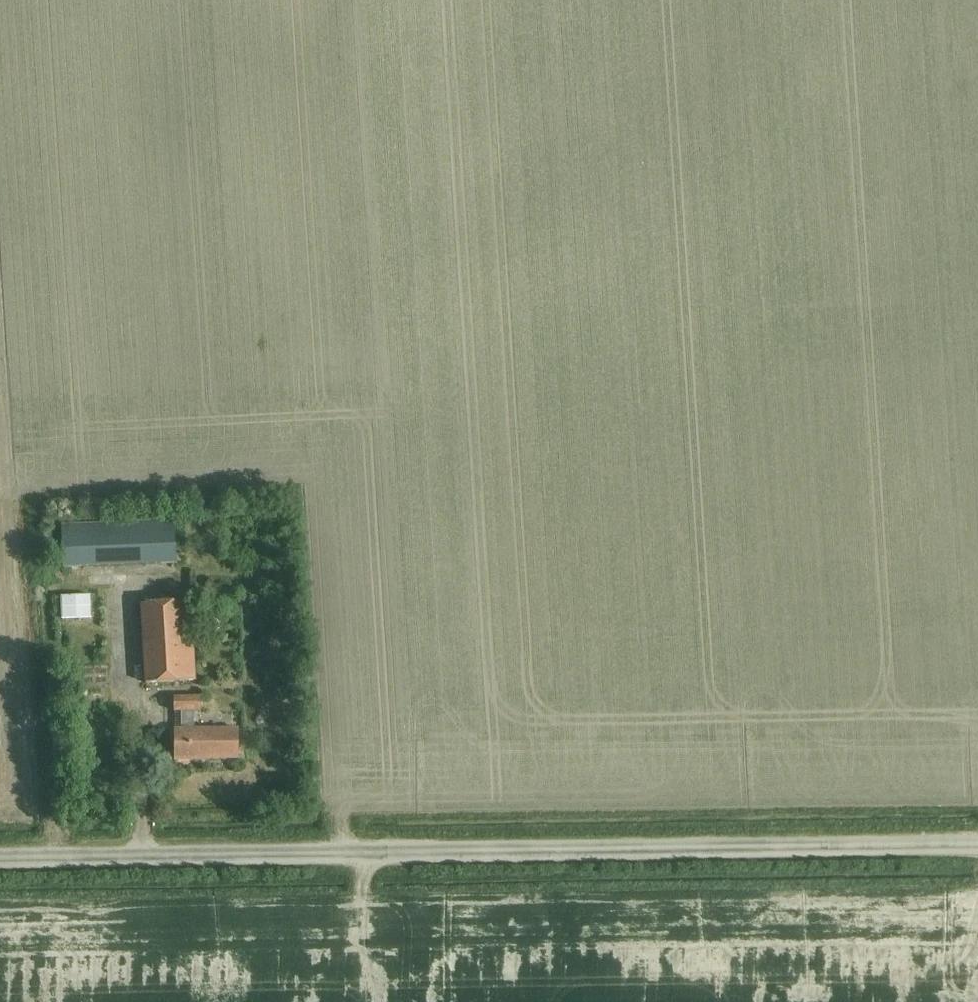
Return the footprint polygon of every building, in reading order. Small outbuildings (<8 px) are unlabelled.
[(61,525),(62,567),(176,563),(174,521),(61,525)] [(91,618),(90,596),(61,597),(62,619),(91,618)] [(141,604),(145,683),(194,681),(190,601),(141,604)] [(192,710),(198,710),(198,697),(174,697),(174,710),(180,710),(180,729),(174,729),(174,759),(237,759),(237,729),(192,729),(192,710)]
